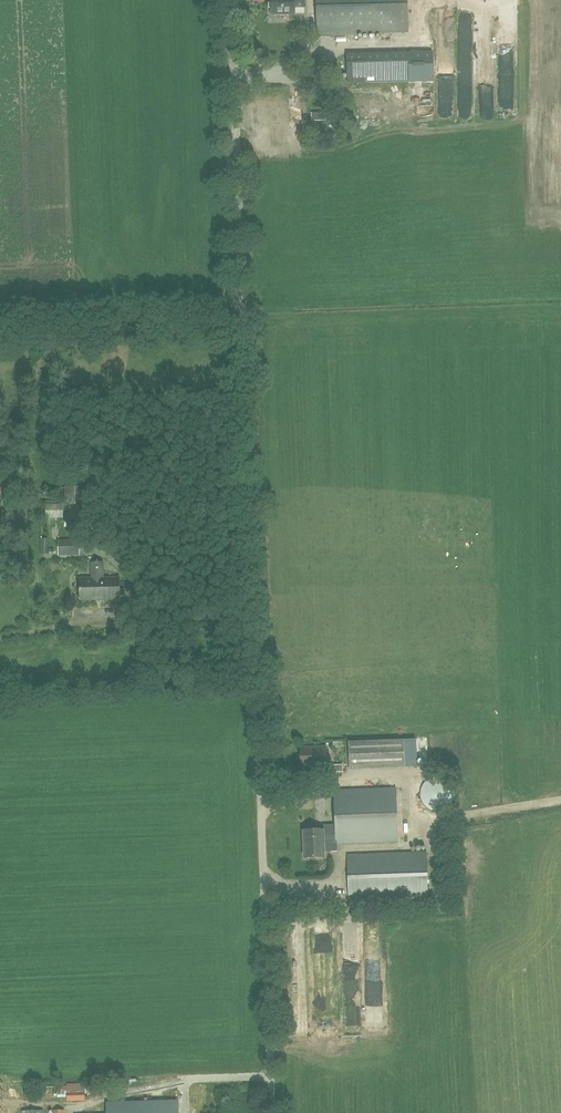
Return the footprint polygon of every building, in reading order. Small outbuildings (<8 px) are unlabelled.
[(305,7),(305,0),(271,0),(272,14),(295,13),(295,7),(305,7)] [(407,0),(317,0),(318,36),(357,35),(357,33),(408,31),(407,0)] [(448,22),(456,22),(457,7),(448,7),(448,22)] [(347,53),(348,82),(410,80),(409,51),(347,53)] [(482,64),(483,114),(495,114),(494,64),(482,64)] [(457,67),(442,67),(442,120),(456,120),(457,67)] [(462,75),(462,93),(474,93),(474,75),(462,75)] [(86,489),(65,488),(64,504),(72,504),(73,537),(87,537),(86,504),(86,489)] [(47,518),(63,518),(63,504),(47,503),(47,518)] [(49,555),(50,539),(40,539),(39,554),(49,555)] [(79,555),(80,540),(58,540),(58,555),(79,555)] [(120,595),(124,595),(124,589),(119,589),(119,578),(103,578),(103,562),(92,563),(92,578),(80,579),(80,599),(120,598),(120,595)] [(418,740),(407,742),(409,749),(420,747),(418,740)] [(405,767),(405,765),(405,741),(349,742),(350,769),(405,767)] [(326,766),(326,748),(301,748),(301,766),(326,766)] [(453,800),(454,795),(453,789),(450,784),(445,780),(440,778),(434,778),(428,780),(424,784),(421,789),(420,795),(421,801),(424,806),(428,809),(434,811),(440,811),(445,809),(450,806),(453,800)] [(336,844),(397,843),(396,789),(334,790),(335,831),(324,832),(323,830),(304,830),(304,858),(324,857),(324,841),(336,841),(336,844)] [(426,852),(347,855),(349,902),(428,899),(426,852)] [(345,926),(347,935),(359,932),(358,924),(345,926)] [(318,928),(321,995),(335,994),(333,927),(318,928)] [(347,954),(347,971),(360,971),(360,954),(347,954)] [(345,972),(345,985),(359,985),(359,972),(345,972)] [(321,1010),(336,1010),(336,1001),(321,1001),(321,1010)] [(363,1025),(362,1013),(349,1014),(350,1026),(363,1025)] [(322,1037),(335,1036),(334,1014),(321,1015),(322,1037)] [(310,1034),(309,1016),(297,1017),(298,1035),(310,1034)] [(385,1020),(373,1019),(372,1031),(385,1031),(385,1020)] [(43,1097),(57,1097),(57,1089),(43,1089),(43,1097)] [(67,1101),(85,1101),(85,1091),(67,1092),(67,1101)] [(107,1112),(178,1112),(177,1100),(107,1102),(107,1112)]
